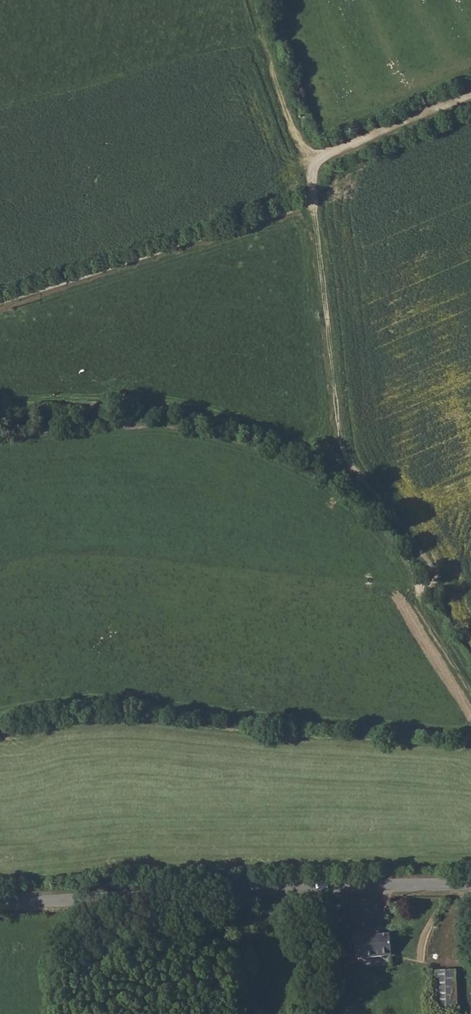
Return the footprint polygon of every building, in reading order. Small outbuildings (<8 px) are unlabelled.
[(365,935),(347,935),(349,958),(359,957),(359,960),(382,957),(381,936),(365,937),(365,935)] [(451,968),(437,970),(442,1005),(453,1004),(451,968)] [(442,1005),(437,970),(431,970),(433,1006),(442,1005)]
